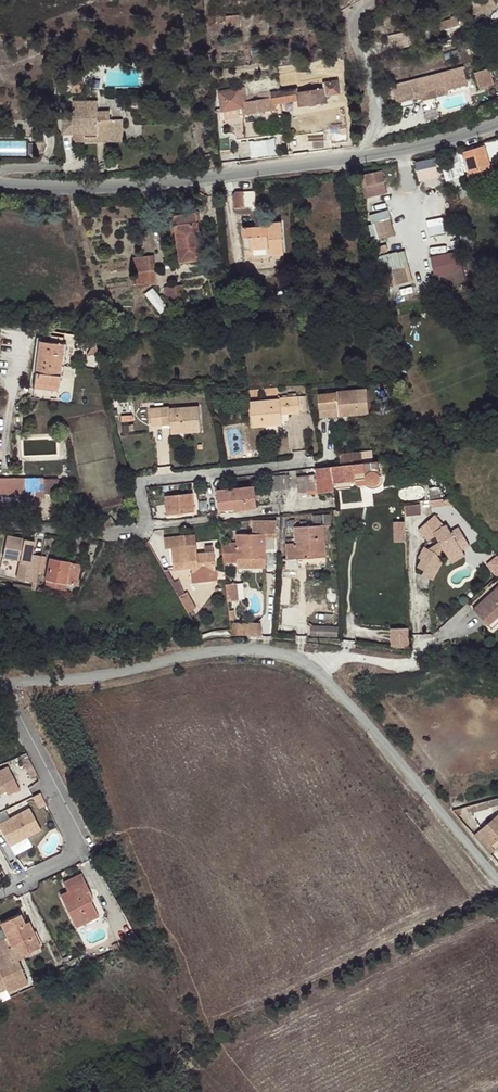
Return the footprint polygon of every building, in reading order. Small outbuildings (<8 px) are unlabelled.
[(496,5),(493,0),(468,0),(474,14),(496,5)] [(225,25),(239,24),(238,15),(225,17),(225,25)] [(440,30),(459,24),(456,16),(450,17),(450,19),(437,23),(440,30)] [(390,45),(416,38),(414,30),(388,36),(390,45)] [(464,65),(393,85),(399,103),(422,97),(427,95),(426,92),(446,85),(448,90),(448,89),(469,84),(464,65)] [(491,67),(475,71),(479,88),(495,84),(491,67)] [(73,76),(62,75),(62,84),(73,84),(73,76)] [(85,76),(73,76),(73,84),(73,92),(85,92),(85,76)] [(280,91),(281,103),(298,100),(299,105),(307,104),(307,106),(309,107),(315,106),(317,104),(317,102),(325,101),(325,96),(343,93),(341,80),(280,91)] [(426,92),(427,95),(422,97),(423,101),(450,93),(448,89),(448,90),(446,85),(426,92)] [(274,104),(281,103),(280,91),(244,97),(243,88),(219,93),(222,110),(237,108),(241,107),(243,115),(253,113),(254,115),(256,116),(261,115),(263,113),(262,111),(275,109),(274,104)] [(84,132),(85,141),(123,140),(123,119),(110,119),(109,111),(97,112),(97,101),(73,101),(74,112),(64,112),(64,133),(74,132),(84,132)] [(331,142),(347,140),(344,126),(330,128),(331,142)] [(74,140),(85,141),(84,132),(74,132),(74,140)] [(221,154),(230,153),(228,138),(219,139),(221,154)] [(484,142),(486,150),(497,146),(497,138),(484,142)] [(28,153),(28,140),(0,140),(0,153),(28,153)] [(470,173),(489,166),(483,147),(464,153),(470,173)] [(419,180),(438,178),(436,158),(417,160),(419,180)] [(365,176),(359,178),(362,187),(386,181),(383,170),(365,174),(365,176)] [(244,207),(242,191),(233,192),(234,209),(244,207)] [(426,195),(428,210),(445,208),(443,193),(426,195)] [(389,209),(367,215),(374,241),(396,235),(389,209)] [(202,260),(195,215),(174,217),(179,263),(202,260)] [(250,248),(244,249),(244,257),(260,255),(260,260),(268,259),(268,254),(283,253),(280,223),(267,224),(267,226),(242,229),(243,237),(249,236),(250,248)] [(404,248),(378,256),(389,288),(414,279),(404,248)] [(434,275),(450,272),(447,252),(430,255),(434,275)] [(150,271),(148,256),(133,258),(134,273),(136,273),(137,285),(155,283),(153,271),(150,271)] [(176,301),(174,286),(165,287),(167,302),(176,301)] [(182,286),(174,286),(176,301),(183,300),(182,286)] [(56,390),(62,343),(60,343),(61,339),(55,338),(55,339),(48,338),(48,342),(38,341),(32,387),(56,390)] [(338,410),(338,416),(368,413),(366,391),(318,395),(319,411),(338,410)] [(280,401),(251,403),(252,427),(281,424),(281,414),(299,413),(298,397),(280,399),(280,401)] [(169,408),(150,410),(151,427),(170,425),(171,434),(200,432),(199,408),(169,410),(169,408)] [(339,455),(341,466),(363,463),(361,453),(339,455)] [(341,467),(315,469),(316,475),(296,478),(298,493),(307,491),(317,490),(318,494),(334,490),(333,483),(354,481),(355,480),(366,479),(367,482),(368,484),(370,485),(373,485),(377,483),(379,480),(379,477),(378,475),(377,461),(363,463),(341,466),(341,467)] [(280,490),(282,489),(288,489),(288,476),(278,477),(280,490)] [(280,490),(278,477),(269,477),(270,484),(272,484),(272,490),(280,490)] [(23,481),(0,481),(0,494),(24,494),(23,481)] [(58,494),(57,481),(43,481),(43,494),(58,494)] [(446,499),(437,487),(428,489),(430,501),(446,499)] [(256,509),(253,488),(217,491),(220,511),(234,509),(234,511),(256,509)] [(194,512),(191,494),(164,497),(167,515),(194,512)] [(421,513),(421,503),(406,504),(407,513),(421,513)] [(330,525),(329,516),(312,516),(313,526),(294,527),(295,539),(286,540),(287,559),(325,556),(323,526),(330,525)] [(457,542),(464,537),(458,527),(450,531),(445,524),(438,528),(430,519),(417,529),(425,540),(434,535),(439,543),(440,545),(432,550),(429,549),(424,546),(417,558),(421,560),(417,568),(423,570),(421,574),(432,579),(441,562),(437,555),(444,551),(448,557),(462,549),(457,542)] [(394,521),(395,541),(406,540),(405,520),(394,521)] [(237,543),(221,544),(224,563),(237,563),(237,558),(265,558),(265,538),(276,538),(276,521),(252,521),(252,534),(237,534),(237,543)] [(38,572),(40,556),(31,555),(33,542),(5,536),(2,559),(17,563),(15,579),(36,582),(38,572)] [(195,536),(185,537),(186,547),(196,546),(195,536)] [(185,537),(164,539),(165,549),(171,548),(173,570),(192,568),(199,568),(199,572),(216,571),(214,553),(213,553),(212,546),(204,547),(205,554),(197,554),(196,546),(186,547),(185,537)] [(469,544),(464,537),(457,542),(462,549),(469,544)] [(466,555),(462,549),(448,557),(452,564),(466,555)] [(441,562),(448,557),(444,551),(437,555),(441,562)] [(496,575),(497,574),(497,558),(496,555),(486,564),(496,575)] [(265,558),(237,558),(237,563),(237,568),(265,568),(265,558)] [(45,580),(65,583),(66,582),(76,585),(79,566),(70,564),(70,563),(49,559),(45,580)] [(64,590),(65,583),(45,580),(44,586),(64,590)] [(236,584),(226,585),(227,602),(238,601),(236,584)] [(496,588),(473,609),(487,626),(497,616),(497,590),(496,588)] [(186,593),(179,597),(187,612),(195,608),(186,593)] [(235,612),(228,611),(231,635),(258,636),(258,624),(248,624),(234,624),(235,612)] [(410,646),(409,626),(390,627),(391,647),(410,646)] [(337,638),(337,628),(312,627),(311,636),(337,638)] [(36,774),(25,753),(18,756),(29,777),(36,774)] [(1,784),(7,794),(19,789),(7,767),(0,770),(0,785),(1,784)] [(477,804),(480,809),(497,804),(497,798),(477,804)] [(14,854),(34,845),(30,835),(42,829),(27,799),(0,812),(0,824),(14,854)] [(489,822),(474,835),(490,853),(497,846),(497,814),(489,822)] [(87,894),(90,892),(80,873),(63,881),(67,891),(60,895),(75,926),(88,921),(86,916),(96,912),(89,899),(87,894)] [(86,916),(88,921),(98,916),(96,912),(86,916)] [(0,922),(0,923),(7,937),(11,947),(17,945),(21,955),(39,946),(28,921),(23,923),(20,914),(0,922)] [(6,991),(27,982),(18,959),(23,957),(21,955),(17,945),(11,947),(7,937),(0,940),(0,977),(5,988),(6,991)] [(70,970),(81,965),(77,958),(65,963),(70,970)] [(57,969),(60,974),(67,972),(64,966),(57,969)] [(33,979),(36,985),(48,980),(45,974),(33,979)] [(0,991),(0,1001),(9,997),(8,994),(5,996),(2,990),(0,991)]
